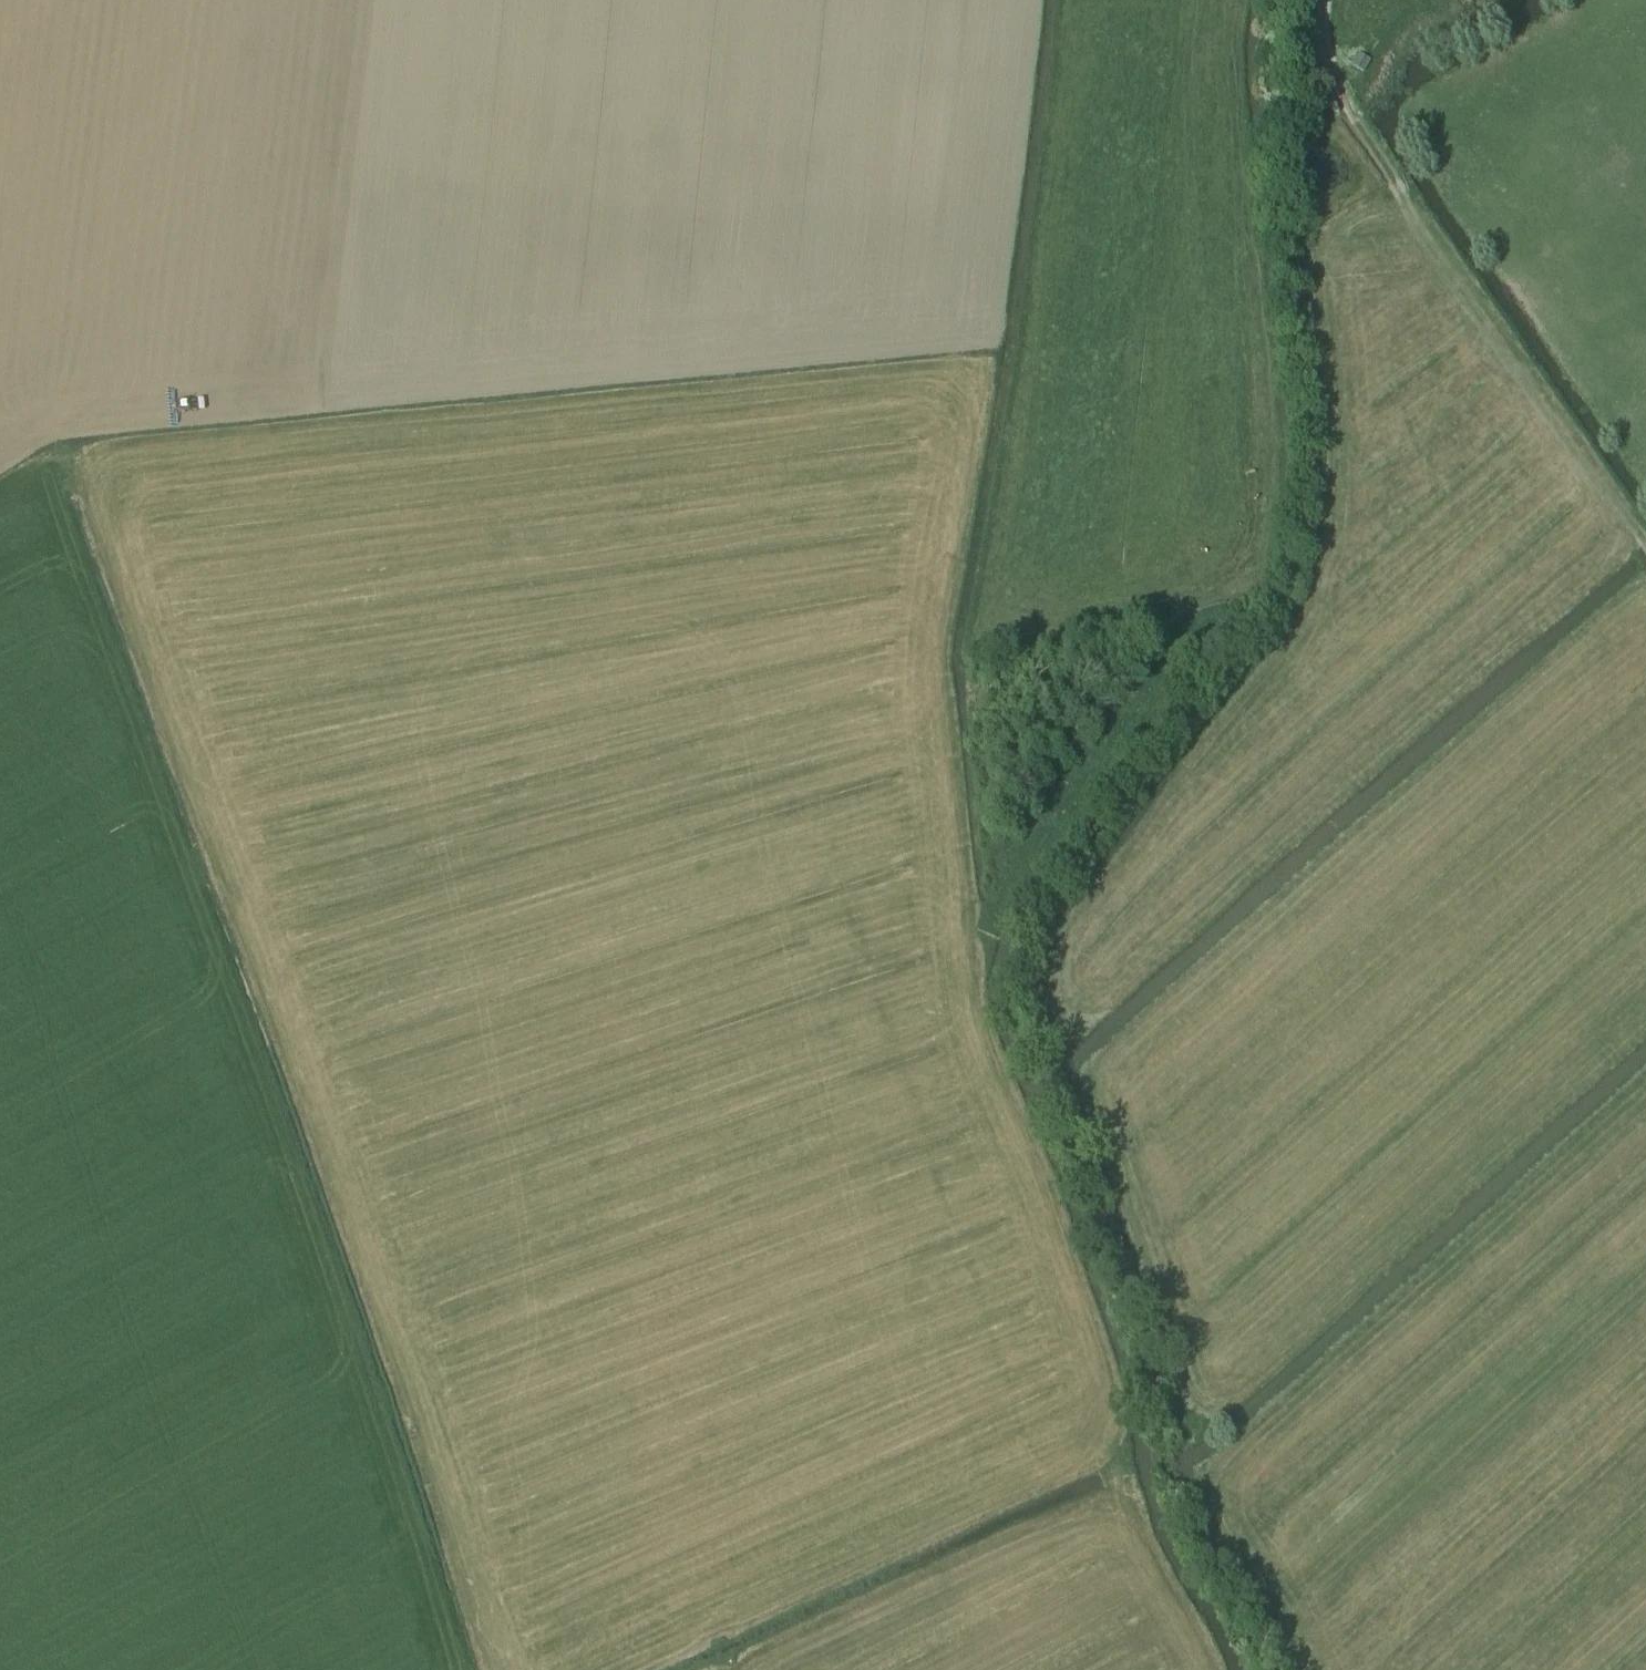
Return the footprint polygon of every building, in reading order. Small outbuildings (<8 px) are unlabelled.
[(1359,56),(1352,66),(1363,73),(1370,62),(1359,56)]
